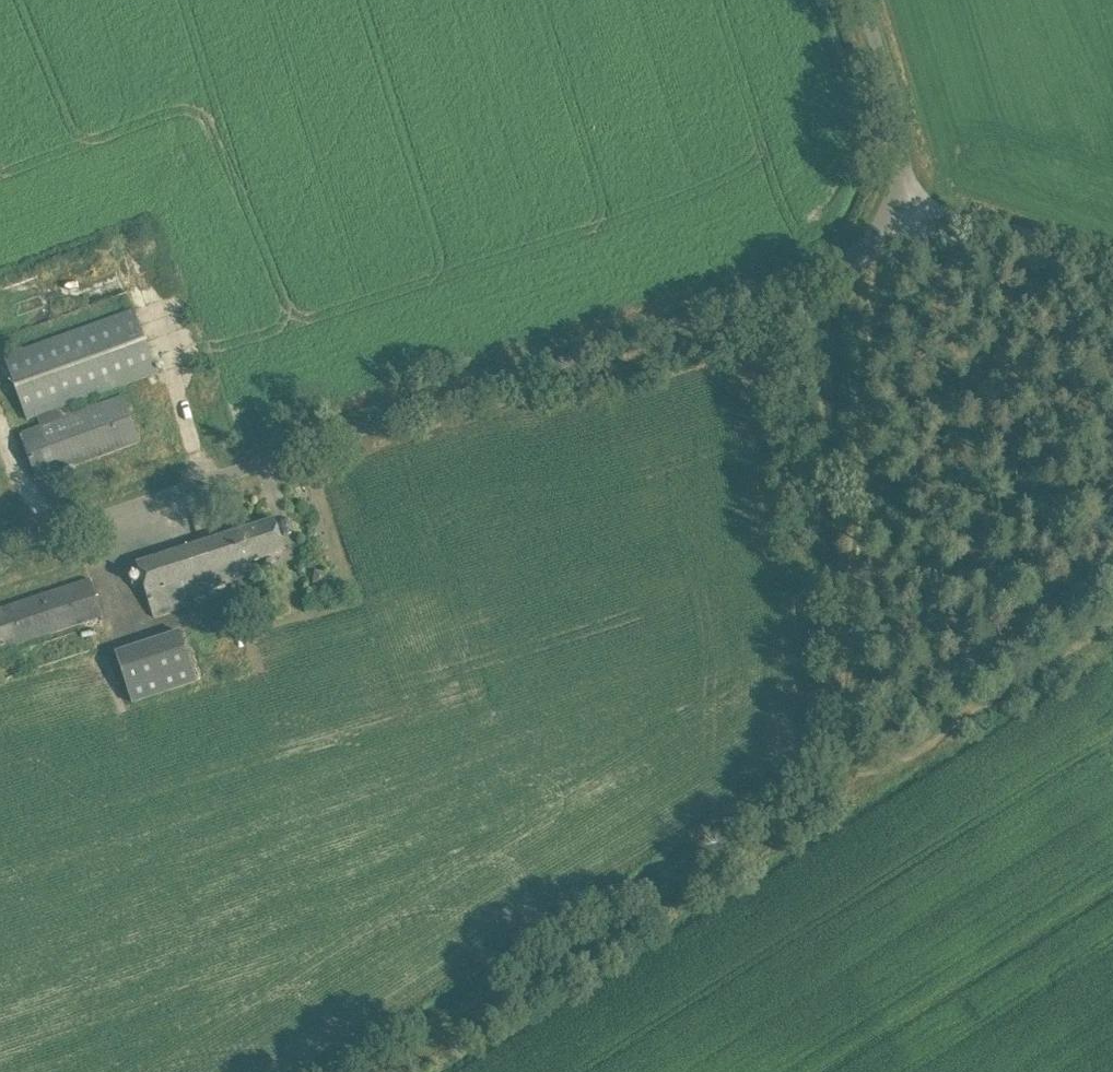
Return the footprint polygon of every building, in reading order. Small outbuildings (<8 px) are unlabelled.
[(5,356),(28,420),(157,373),(134,310),(5,356)] [(139,442),(132,421),(123,397),(20,435),(36,479),(139,442)] [(137,563),(154,616),(188,604),(186,596),(253,575),(249,562),(284,551),(274,519),(137,563)] [(102,616),(90,579),(0,609),(0,650),(102,616)] [(191,682),(174,630),(108,652),(126,704),(191,682)]
